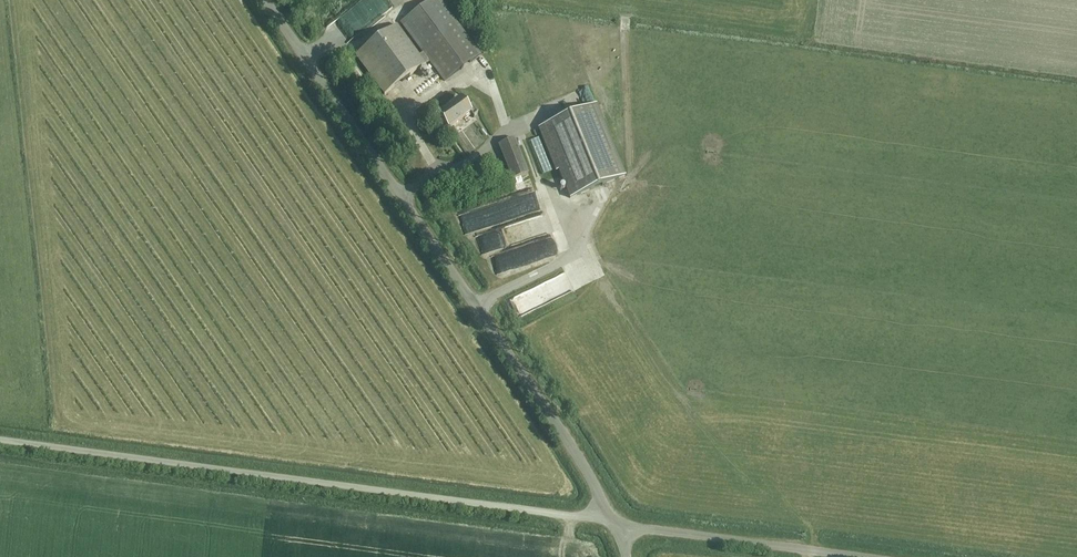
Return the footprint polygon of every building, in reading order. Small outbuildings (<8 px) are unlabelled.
[(445,82),(480,56),(440,0),(431,0),(401,22),(424,53),(419,56),(397,25),(355,56),(384,95),(430,62),(445,82)] [(472,105),(467,108),(460,100),(439,116),(449,129),(470,113),(473,117),(478,113),(472,105)] [(570,198),(624,176),(596,105),(538,128),(556,171),(558,170),(570,198)] [(498,144),(512,180),(528,173),(514,137),(498,144)] [(460,156),(447,165),(455,175),(467,165),(460,156)] [(499,266),(557,246),(552,230),(493,250),(499,266)] [(508,277),(511,284),(521,280),(518,273),(508,277)] [(529,287),(511,293),(517,310),(535,304),(529,287)]
